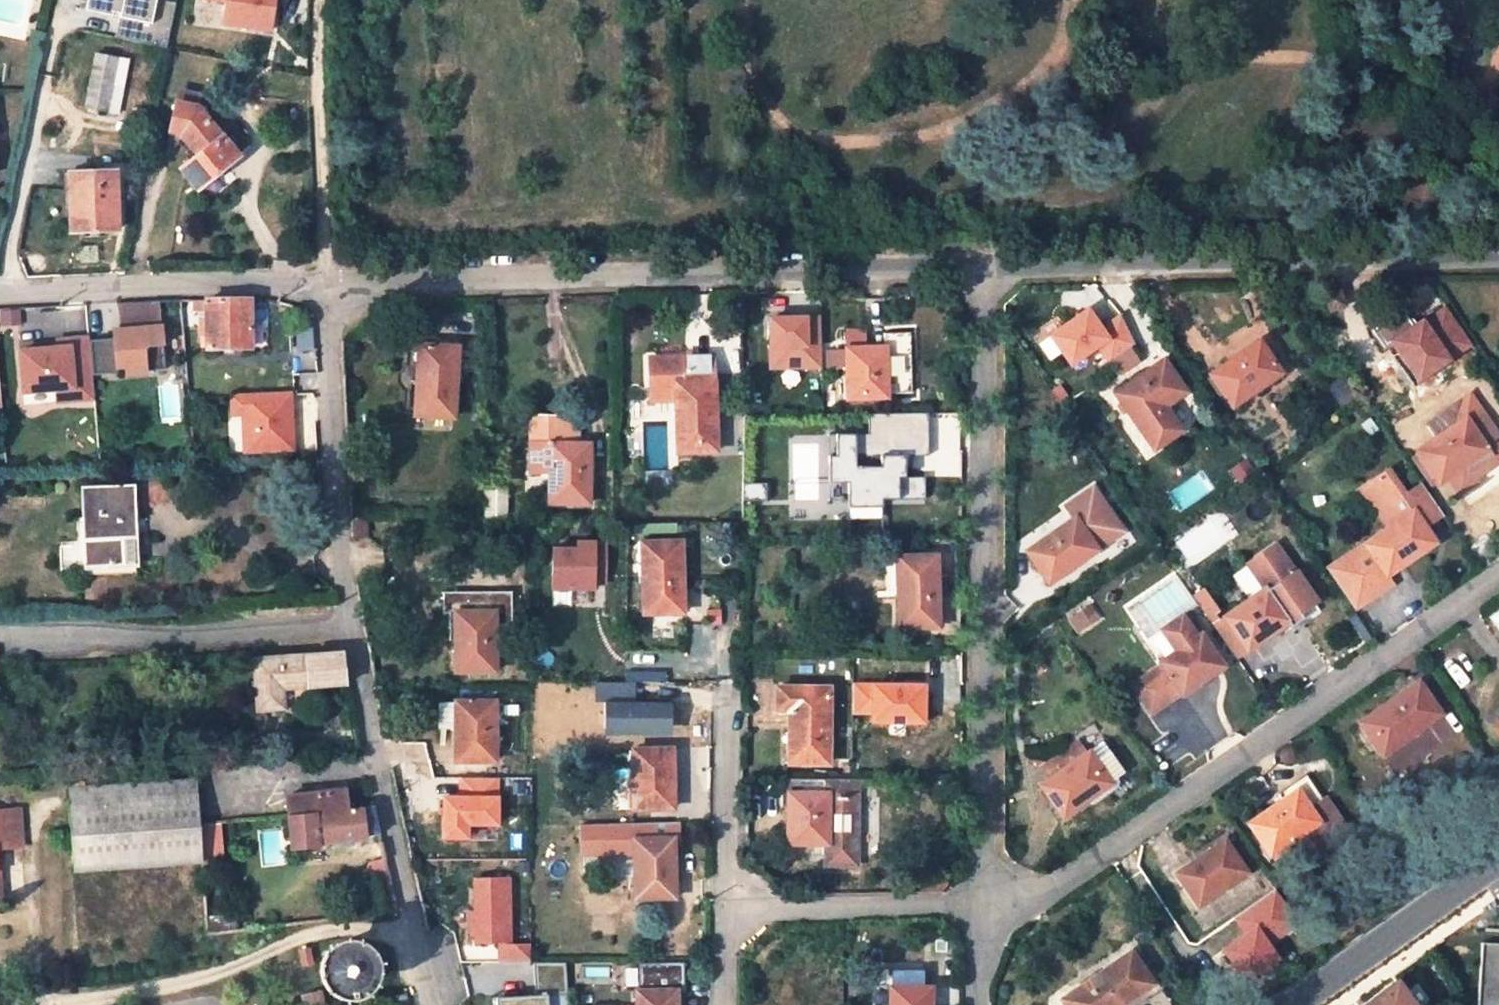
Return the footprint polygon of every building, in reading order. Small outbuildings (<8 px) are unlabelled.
[(89,13),(115,18),(116,15),(125,17),(120,40),(171,50),(180,7),(160,2),(161,0),(127,0),(127,1),(121,0),(91,0),(89,13)] [(227,3),(223,25),(270,34),(276,0),(212,0),(227,3)] [(104,56),(121,60),(124,44),(107,40),(104,56)] [(121,60),(104,56),(100,56),(89,109),(111,114),(121,60)] [(227,75),(214,81),(219,93),(231,87),(227,75)] [(179,91),(178,103),(198,107),(200,94),(179,91)] [(198,107),(178,103),(173,133),(187,136),(203,156),(183,171),(188,177),(190,176),(201,190),(251,150),(219,107),(206,117),(198,107)] [(119,173),(69,175),(70,234),(120,232),(119,173)] [(1338,293),(1326,297),(1331,308),(1342,304),(1338,293)] [(194,312),(207,312),(207,300),(194,300),(194,312)] [(207,300),(207,312),(207,325),(202,326),(202,337),(208,337),(208,348),(250,348),(249,300),(207,300)] [(117,340),(90,342),(92,374),(165,368),(159,302),(117,304),(120,332),(126,332),(126,344),(117,344),(117,340)] [(1074,365),(1099,348),(1109,362),(1135,344),(1122,318),(1102,332),(1088,314),(1055,337),(1074,365)] [(820,346),(809,346),(809,318),(770,318),(771,369),(820,369),(820,346)] [(911,388),(910,326),(885,327),(885,348),(847,349),(847,351),(847,366),(848,399),(885,397),(885,388),(911,388)] [(341,341),(352,340),(352,329),(340,329),(341,341)] [(117,344),(126,344),(126,332),(120,332),(117,332),(117,340),(117,344)] [(54,350),(25,353),(28,394),(50,392),(51,404),(94,400),(92,374),(90,342),(89,335),(53,338),(54,350)] [(1210,375),(1231,406),(1280,372),(1259,341),(1210,375)] [(455,417),(457,347),(418,345),(414,415),(455,417)] [(847,351),(828,352),(828,366),(847,366),(847,351)] [(676,390),(676,400),(677,452),(715,451),(713,356),(650,357),(650,390),(676,390)] [(1136,425),(1164,406),(1184,392),(1162,361),(1114,394),(1136,425)] [(1371,384),(1386,405),(1418,384),(1441,414),(1464,398),(1433,392),(1419,373),(1397,389),(1386,374),(1371,384)] [(1386,405),(1384,407),(1437,480),(1432,484),(1439,492),(1452,482),(1460,492),(1475,481),(1474,479),(1497,463),(1494,458),(1498,454),(1498,436),(1470,394),(1464,398),(1441,414),(1418,384),(1386,405)] [(1061,387),(1053,392),(1060,404),(1068,399),(1061,387)] [(676,390),(650,390),(650,401),(676,400),(676,390)] [(289,394),(230,396),(231,417),(241,416),(243,453),(291,451),(289,394)] [(1164,406),(1136,425),(1153,449),(1181,430),(1164,406)] [(869,436),(836,436),(836,457),(836,464),(828,464),(829,491),(848,491),(848,508),(882,508),(881,501),(925,500),(925,478),(906,478),(906,457),(929,457),(929,414),(869,415),(869,436)] [(588,506),(589,445),(576,445),(575,418),(530,418),(529,474),(549,474),(549,505),(588,506)] [(1386,574),(1434,541),(1423,526),(1442,512),(1421,481),(1402,494),(1385,470),(1370,480),(1367,494),(1389,526),(1364,543),(1386,574)] [(1066,505),(1075,519),(1097,548),(1125,529),(1094,485),(1066,505)] [(61,568),(77,568),(124,567),(122,520),(134,520),(133,486),(82,488),(84,515),(75,516),(76,545),(60,546),(61,568)] [(765,486),(741,486),(741,503),(765,503),(765,486)] [(1027,553),(1048,583),(1097,548),(1075,519),(1027,553)] [(124,567),(77,568),(77,575),(136,574),(136,566),(136,555),(134,520),(122,520),(124,567)] [(683,612),(681,541),(642,542),(643,613),(683,612)] [(592,590),(592,579),(603,579),(603,542),(574,542),(574,550),(550,550),(550,590),(592,590)] [(1386,574),(1364,543),(1327,569),(1353,608),(1391,582),(1386,574)] [(1248,564),(1265,589),(1287,620),(1317,600),(1278,544),(1248,564)] [(936,627),(936,556),(897,556),(897,628),(936,627)] [(1204,586),(1191,595),(1235,657),(1247,649),(1225,617),(1204,586)] [(1225,617),(1247,649),(1287,620),(1265,589),(1225,617)] [(454,672),(493,673),(494,624),(520,624),(520,591),(450,590),(450,612),(455,612),(454,672)] [(1088,607),(1068,621),(1076,633),(1096,619),(1088,607)] [(1152,714),(1222,666),(1200,635),(1185,613),(1152,636),(1167,657),(1130,683),(1152,714)] [(255,707),(280,706),(280,686),(303,685),(345,683),(344,654),(344,653),(254,656),(255,707)] [(666,671),(626,671),(626,683),(666,683),(666,671)] [(1417,682),(1358,722),(1380,755),(1440,714),(1417,682)] [(674,703),(635,703),(635,683),(597,683),(597,703),(606,703),(606,735),(674,735),(674,703)] [(872,721),(924,721),(924,684),(852,684),(852,712),(872,712),(872,721)] [(280,686),(280,706),(290,706),(304,695),(305,687),(303,685),(280,686)] [(829,688),(777,687),(777,710),(789,710),(789,763),(828,763),(829,688)] [(454,702),(454,728),(454,761),(493,761),(494,701),(454,702)] [(438,728),(454,728),(454,702),(437,702),(438,728)] [(1063,816),(1090,797),(1110,783),(1124,773),(1102,742),(1074,762),(1042,785),(1063,816)] [(1031,769),(1042,785),(1074,762),(1063,747),(1031,769)] [(633,809),(672,809),(671,749),(631,750),(633,809)] [(1304,855),(1345,826),(1324,796),(1321,798),(1306,776),(1278,795),(1282,800),(1248,824),(1269,854),(1291,838),(1304,855)] [(499,779),(460,779),(460,794),(500,793),(499,779)] [(781,779),(781,805),(788,805),(788,794),(827,794),(827,779),(781,779)] [(827,779),(827,794),(827,799),(834,799),(834,793),(860,794),(860,779),(827,779)] [(1110,783),(1090,797),(1096,804),(1115,790),(1110,783)] [(379,833),(372,804),(360,805),(360,810),(346,811),(344,789),(287,793),(289,814),(292,844),(316,841),(317,837),(379,833)] [(222,859),(218,822),(198,823),(195,793),(70,804),(76,874),(202,862),(222,859)] [(827,799),(827,794),(788,794),(788,805),(788,843),(812,843),(812,854),(832,854),(833,864),(859,864),(860,794),(834,793),(834,799),(827,799)] [(470,839),(470,827),(500,826),(500,797),(444,798),(444,839),(470,839)] [(19,846),(17,811),(0,812),(0,848),(19,846)] [(1345,826),(1304,855),(1309,863),(1321,855),(1328,863),(1345,850),(1339,842),(1350,834),(1345,826)] [(673,838),(633,839),(633,841),(614,842),(616,886),(634,886),(634,898),(674,897),(673,838)] [(1245,871),(1224,841),(1177,873),(1198,903),(1245,871)] [(373,911),(395,907),(386,866),(384,855),(367,857),(361,867),(370,911),(373,911)] [(472,879),(471,944),(495,944),(495,961),(529,961),(529,944),(508,944),(509,879),(472,879)] [(1234,917),(1246,934),(1223,949),(1244,980),(1276,958),(1267,944),(1299,922),(1275,889),(1234,917)] [(396,912),(395,907),(373,911),(370,911),(371,915),(396,912)] [(207,938),(237,933),(234,917),(206,922),(207,938)] [(345,938),(339,939),(333,940),(328,943),(323,946),(319,950),(316,955),(314,961),(313,967),(313,973),(314,979),(316,984),(320,989),(324,993),(329,997),(334,999),(340,1000),(346,1000),(352,1000),(357,998),(363,994),(367,991),(371,986),(373,981),(375,975),(375,969),(375,963),(373,957),(370,952),(366,948),(362,944),(357,941),(351,939),(345,938)] [(1486,947),(1482,1004),(1498,1004),(1498,947),(1486,947)] [(1129,952),(1061,999),(1066,1004),(1118,1004),(1151,983),(1129,952)] [(529,999),(496,1001),(497,1004),(547,1004),(546,994),(568,993),(566,961),(534,961),(536,994),(528,994),(529,999)] [(636,962),(636,991),(671,991),(670,962),(636,962)] [(872,971),(872,1004),(929,1004),(929,987),(922,987),(922,971),(872,971)] [(1365,1004),(1412,1004),(1396,982),(1365,1004)] [(636,991),(637,1004),(676,1004),(676,991),(671,991),(636,991)] [(397,1004),(405,1004),(409,1004),(407,994),(395,996),(397,1004)]
